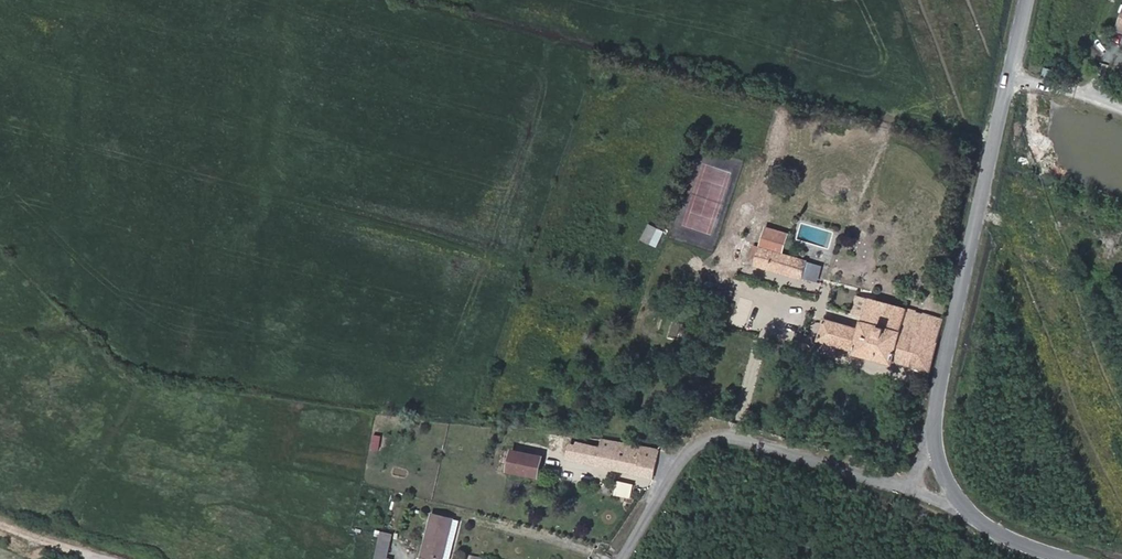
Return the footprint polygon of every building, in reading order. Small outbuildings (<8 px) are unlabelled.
[(1118,19),(1110,43),(1116,45),(1117,47),(1121,49),(1121,21),(1118,19)] [(640,239),(657,247),(664,230),(648,223),(640,239)] [(806,264),(759,251),(755,270),(801,282),(806,264)] [(817,282),(822,264),(808,261),(803,278),(817,282)] [(895,362),(896,359),(928,367),(940,315),(870,296),(862,328),(826,317),(821,337),(856,347),(854,352),(895,362)] [(650,476),(650,470),(654,449),(602,441),(601,448),(569,444),(566,458),(650,476)] [(491,447),(474,445),(473,456),(490,459),(491,447)] [(650,470),(657,472),(668,451),(654,449),(650,470)] [(503,472),(535,479),(539,456),(507,450),(503,472)] [(448,514),(426,509),(417,544),(426,547),(439,550),(448,514)] [(387,537),(389,528),(379,526),(377,534),(387,537)] [(374,549),(385,551),(387,537),(377,534),(374,549)] [(426,547),(417,544),(415,551),(416,551),(415,558),(423,558),(426,547)] [(523,558),(546,558),(548,554),(525,546),(520,558),(523,558)] [(423,558),(435,558),(437,558),(439,550),(426,547),(423,558)] [(372,558),(389,558),(390,553),(385,551),(374,549),(372,558)]
